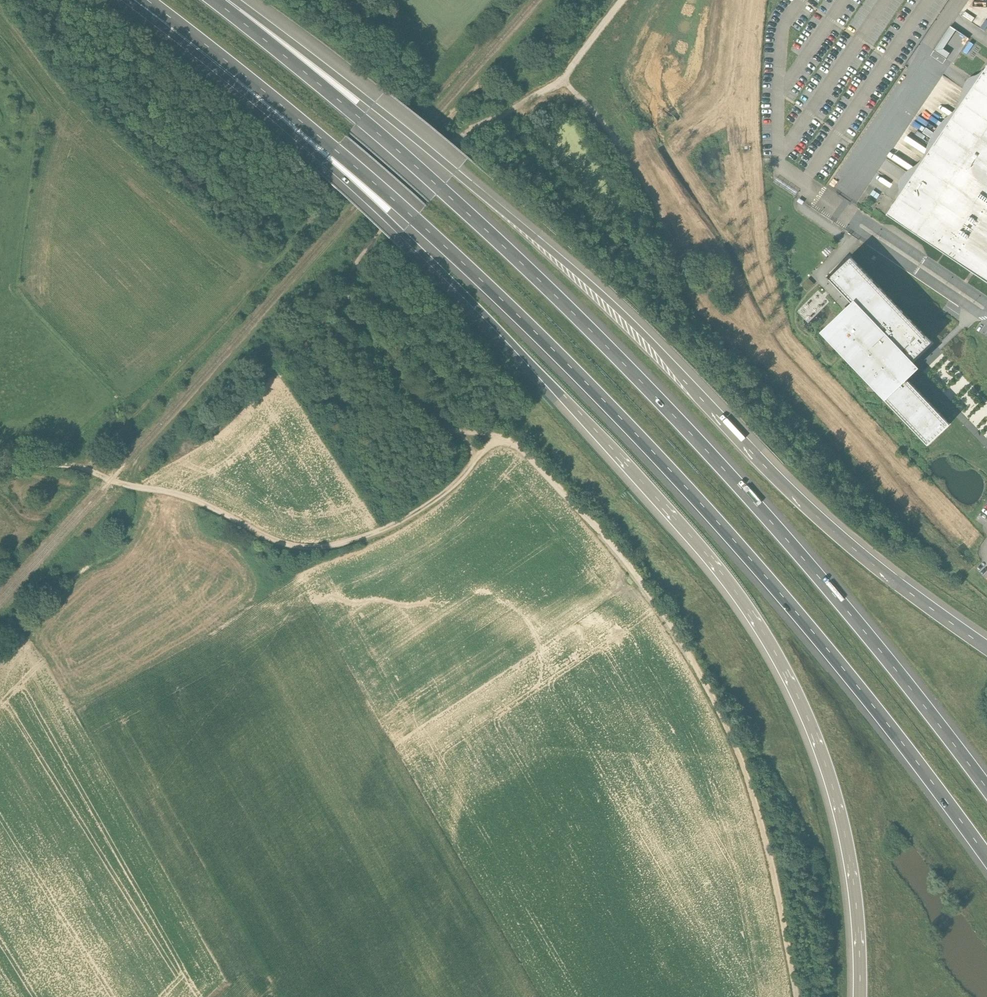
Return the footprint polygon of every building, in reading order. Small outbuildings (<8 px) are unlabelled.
[(935,50),(952,62),(969,37),(951,25),(935,50)] [(887,214),(986,282),(986,66),(887,214)] [(950,424),(940,414),(900,372),(909,363),(912,365),(910,362),(911,360),(912,361),(932,342),(851,258),(832,276),(832,277),(830,278),(828,276),(827,276),(859,310),(850,319),(828,340),(928,445),(950,424)]
